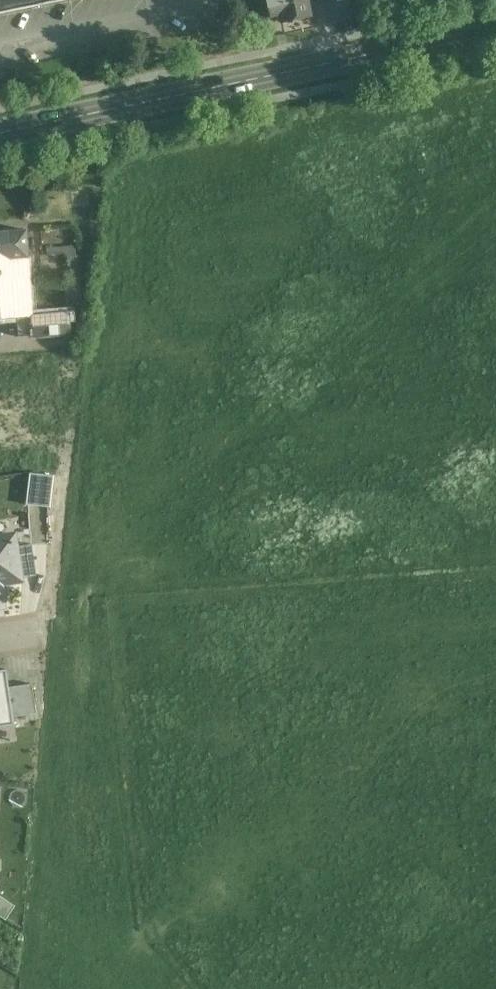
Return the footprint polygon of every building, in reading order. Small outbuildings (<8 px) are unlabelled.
[(60,0),(0,0),(0,13),(60,0)] [(270,19),(280,17),(282,23),(313,16),(309,0),(266,0),(270,19)] [(0,232),(0,318),(17,317),(18,337),(69,334),(68,313),(32,315),(28,257),(29,257),(27,230),(0,232)] [(56,504),(57,473),(33,472),(32,504),(56,504)] [(0,537),(0,586),(1,585),(1,583),(21,580),(14,535),(0,537)] [(0,671),(0,727),(4,727),(3,719),(14,718),(7,670),(0,671)]
